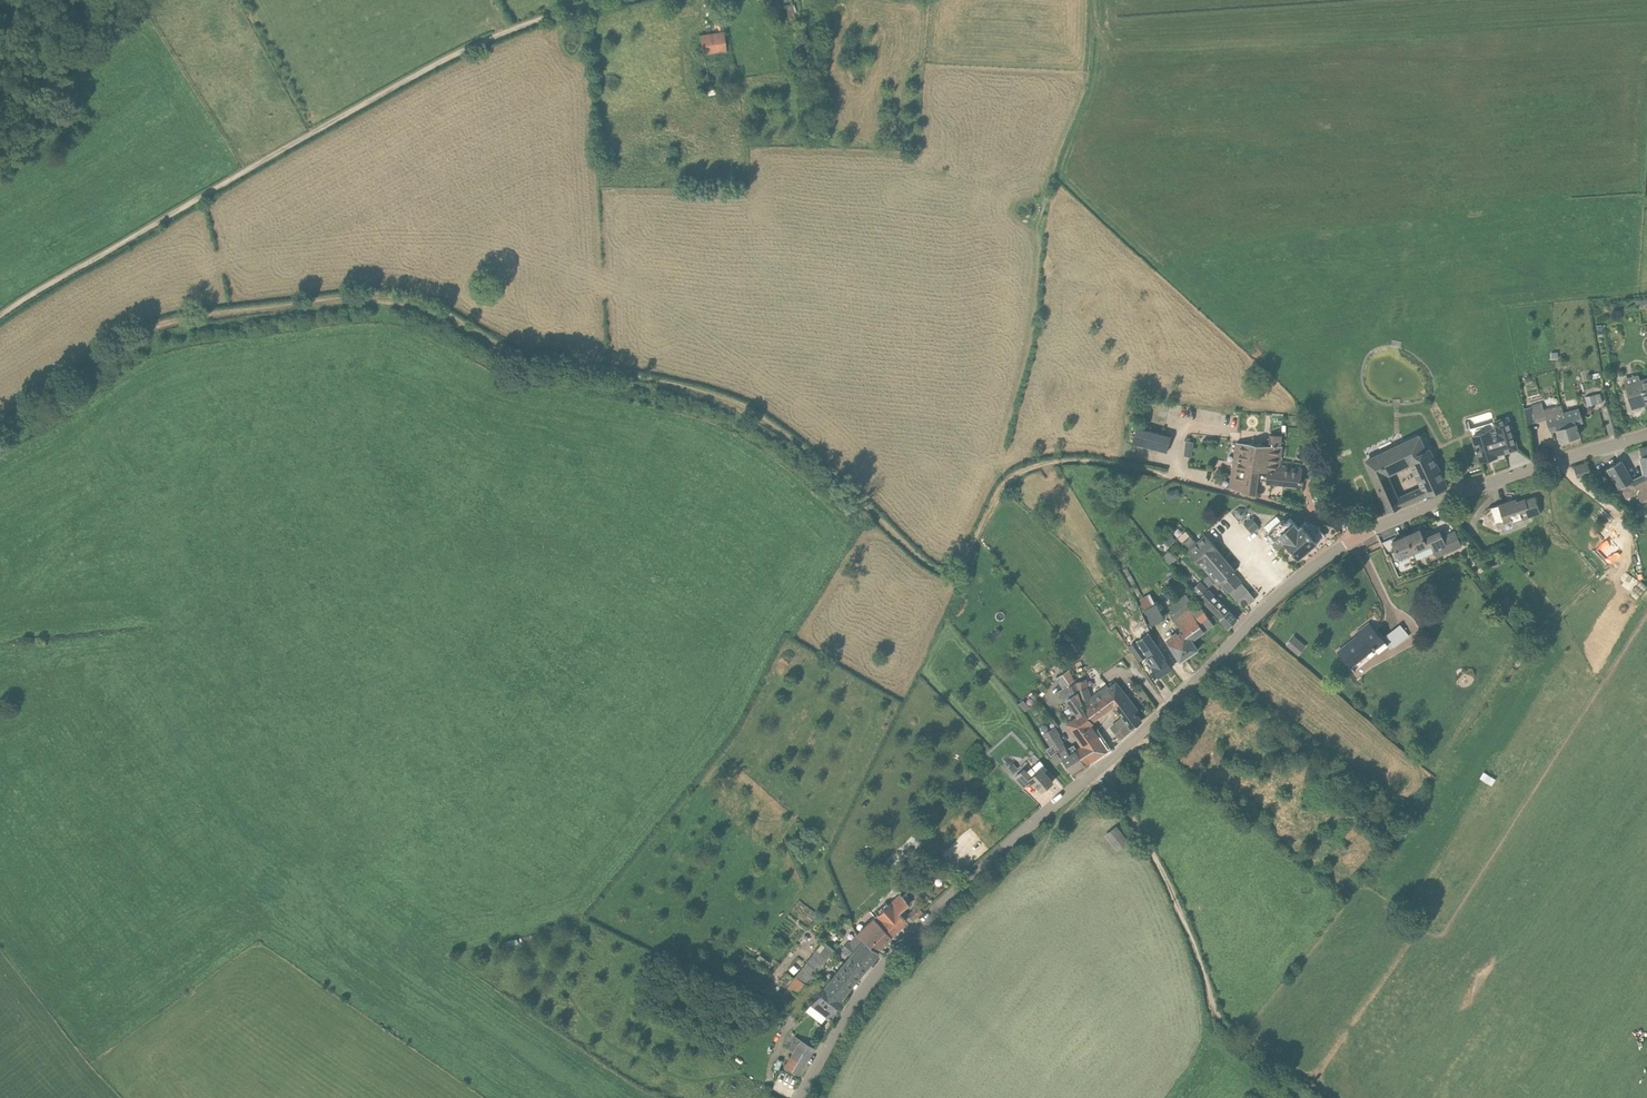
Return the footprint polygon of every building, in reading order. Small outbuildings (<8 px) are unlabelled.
[(781,7),(778,0),(775,0),(768,3),(773,16),(774,15),(779,24),(787,20),(783,12),(780,14),(779,12),(778,13),(777,9),(781,7)] [(798,26),(791,4),(785,5),(792,28),(798,26)] [(700,36),(702,47),(703,55),(704,55),(726,51),(725,43),(723,32),(700,36)] [(1640,379),(1638,374),(1623,379),(1632,409),(1642,406),(1640,402),(1645,400),(1646,402),(1646,377),(1640,379)] [(1585,397),(1588,406),(1603,402),(1600,393),(1585,397)] [(1580,435),(1577,424),(1583,423),(1579,408),(1564,412),(1561,405),(1544,410),(1542,402),(1530,405),(1535,423),(1547,420),(1550,431),(1557,429),(1560,440),(1567,439),(1569,441),(1572,440),(1573,437),(1580,435)] [(1504,452),(1517,448),(1508,417),(1494,421),(1497,430),(1490,432),(1489,431),(1472,436),(1476,448),(1475,449),(1476,451),(1477,451),(1480,462),(1497,457),(1496,453),(1503,451),(1504,452)] [(1137,428),(1133,442),(1167,451),(1171,437),(1137,428)] [(1281,467),(1283,446),(1283,445),(1281,445),(1282,435),(1269,433),(1268,444),(1237,441),(1237,443),(1230,488),(1244,491),(1244,492),(1255,493),(1259,470),(1268,471),(1267,482),(1300,486),(1302,469),(1281,467)] [(1367,461),(1389,511),(1426,495),(1446,485),(1429,449),(1426,451),(1420,437),(1367,461)] [(1186,445),(1184,456),(1192,457),(1194,447),(1186,445)] [(1507,459),(1504,452),(1503,451),(1496,453),(1497,454),(1497,457),(1499,462),(1507,459)] [(1641,456),(1646,475),(1632,481),(1621,461),(1609,468),(1627,499),(1637,493),(1642,503),(1646,500),(1646,455),(1641,456)] [(1579,484),(1593,479),(1588,462),(1574,467),(1579,484)] [(1171,498),(1183,493),(1179,486),(1168,490),(1171,498)] [(1513,523),(1531,517),(1525,499),(1512,503),(1512,500),(1498,505),(1502,515),(1504,523),(1513,520),(1513,523)] [(1246,511),(1243,507),(1238,507),(1235,510),(1235,515),(1238,518),(1242,518),(1246,515),(1246,511)] [(1282,521),(1277,515),(1264,526),(1268,532),(1264,535),(1277,550),(1286,543),(1299,558),(1325,535),(1316,525),(1306,521),(1302,524),(1299,527),(1290,517),(1283,523),(1282,521)] [(1252,533),(1260,526),(1252,516),(1244,523),(1252,533)] [(1424,538),(1420,529),(1406,535),(1414,553),(1431,546),(1437,558),(1461,547),(1448,516),(1434,522),(1439,532),(1424,538)] [(1615,566),(1631,549),(1614,532),(1598,549),(1615,566)] [(1175,539),(1169,533),(1163,539),(1169,545),(1175,539)] [(1193,534),(1185,540),(1188,545),(1197,539),(1193,534)] [(1255,598),(1242,582),(1233,572),(1235,570),(1218,550),(1218,549),(1206,535),(1189,550),(1220,586),(1222,585),(1229,593),(1230,593),(1243,608),(1255,598)] [(1414,553),(1406,535),(1398,539),(1397,536),(1381,543),(1386,555),(1392,552),(1396,561),(1401,559),(1414,553)] [(1162,557),(1170,565),(1177,558),(1169,550),(1162,557)] [(1214,582),(1208,575),(1203,579),(1209,586),(1214,582)] [(1237,619),(1230,611),(1202,583),(1193,590),(1229,627),(1237,619)] [(1172,668),(1166,658),(1156,641),(1153,631),(1145,617),(1133,596),(1127,586),(1117,592),(1124,601),(1118,606),(1131,626),(1130,626),(1153,666),(1159,676),(1172,668)] [(1140,599),(1145,609),(1144,609),(1152,623),(1164,617),(1156,603),(1155,603),(1150,593),(1140,599)] [(1173,613),(1191,601),(1186,594),(1168,606),(1173,613)] [(1510,606),(1507,602),(1501,606),(1502,606),(1505,610),(1510,606)] [(1200,604),(1194,608),(1191,610),(1204,631),(1214,624),(1200,604)] [(1191,610),(1187,605),(1172,616),(1180,629),(1166,639),(1173,650),(1180,661),(1198,649),(1192,639),(1204,631),(1191,610)] [(1379,652),(1387,645),(1369,622),(1356,632),(1362,639),(1349,649),(1345,644),(1338,651),(1351,668),(1376,648),(1379,652)] [(1403,622),(1386,634),(1395,646),(1411,634),(1403,622)] [(991,635),(995,638),(1001,631),(998,628),(991,635)] [(1298,648),(1290,640),(1286,645),(1294,653),(1298,648)] [(1146,656),(1137,641),(1131,645),(1141,659),(1146,656)] [(1087,727),(1091,725),(1089,723),(1092,721),(1086,709),(1077,681),(1076,681),(1070,669),(1056,678),(1063,688),(1058,691),(1064,700),(1066,699),(1077,716),(1076,718),(1081,726),(1084,724),(1087,727)] [(1087,678),(1077,681),(1086,709),(1092,721),(1114,705),(1115,705),(1118,702),(1108,689),(1110,688),(1110,686),(1104,680),(1089,691),(1088,687),(1087,678)] [(1115,705),(1124,717),(1133,728),(1142,720),(1135,712),(1138,710),(1130,701),(1114,683),(1110,686),(1110,688),(1108,689),(1118,702),(1115,705)] [(1038,700),(1032,692),(1030,694),(1036,702),(1038,700)] [(1026,698),(1020,702),(1026,710),(1032,706),(1026,698)] [(1133,728),(1124,717),(1111,727),(1121,738),(1133,728)] [(1091,724),(1091,725),(1087,727),(1084,724),(1081,726),(1076,718),(1068,723),(1083,745),(1098,735),(1091,724)] [(1051,757),(1058,752),(1058,753),(1059,752),(1063,758),(1072,772),(1087,763),(1078,749),(1077,750),(1074,745),(1067,749),(1064,744),(1059,736),(1060,735),(1055,727),(1043,735),(1050,747),(1046,750),(1051,757)] [(1083,745),(1092,760),(1108,749),(1098,735),(1083,745)] [(1056,763),(1063,758),(1059,752),(1058,753),(1052,758),(1056,763)] [(1013,762),(1008,767),(1013,772),(1018,768),(1013,762)] [(1053,781),(1046,773),(1042,768),(1037,773),(1032,767),(1026,772),(1024,769),(1015,777),(1024,787),(1030,781),(1035,786),(1037,784),(1042,791),(1053,781)] [(1494,783),(1498,777),(1486,771),(1483,777),(1494,783)] [(1106,836),(1117,849),(1127,840),(1117,827),(1106,836)] [(906,893),(902,896),(908,904),(912,900),(906,893)] [(898,913),(908,904),(902,896),(899,894),(876,915),(894,933),(906,921),(898,913)] [(912,919),(922,911),(918,906),(908,914),(912,919)] [(876,950),(881,945),(894,933),(876,915),(862,929),(857,934),(856,935),(876,950)] [(879,952),(876,950),(856,935),(850,942),(848,940),(844,946),(841,949),(849,955),(865,968),(879,952)] [(817,971),(833,950),(823,941),(806,962),(817,971)] [(756,961),(765,968),(770,962),(761,955),(756,961)] [(849,955),(842,963),(859,976),(865,968),(849,955)] [(798,996),(817,971),(806,962),(787,987),(798,996)] [(836,972),(852,984),(859,976),(842,963),(836,972)] [(829,980),(846,992),(852,984),(836,972),(829,980)] [(846,993),(846,992),(829,980),(810,1004),(826,1017),(840,1000),(846,993)] [(734,1034),(741,1038),(747,1027),(739,1023),(734,1034)] [(799,1075),(814,1048),(795,1037),(788,1049),(793,1052),(784,1067),(799,1075)]
